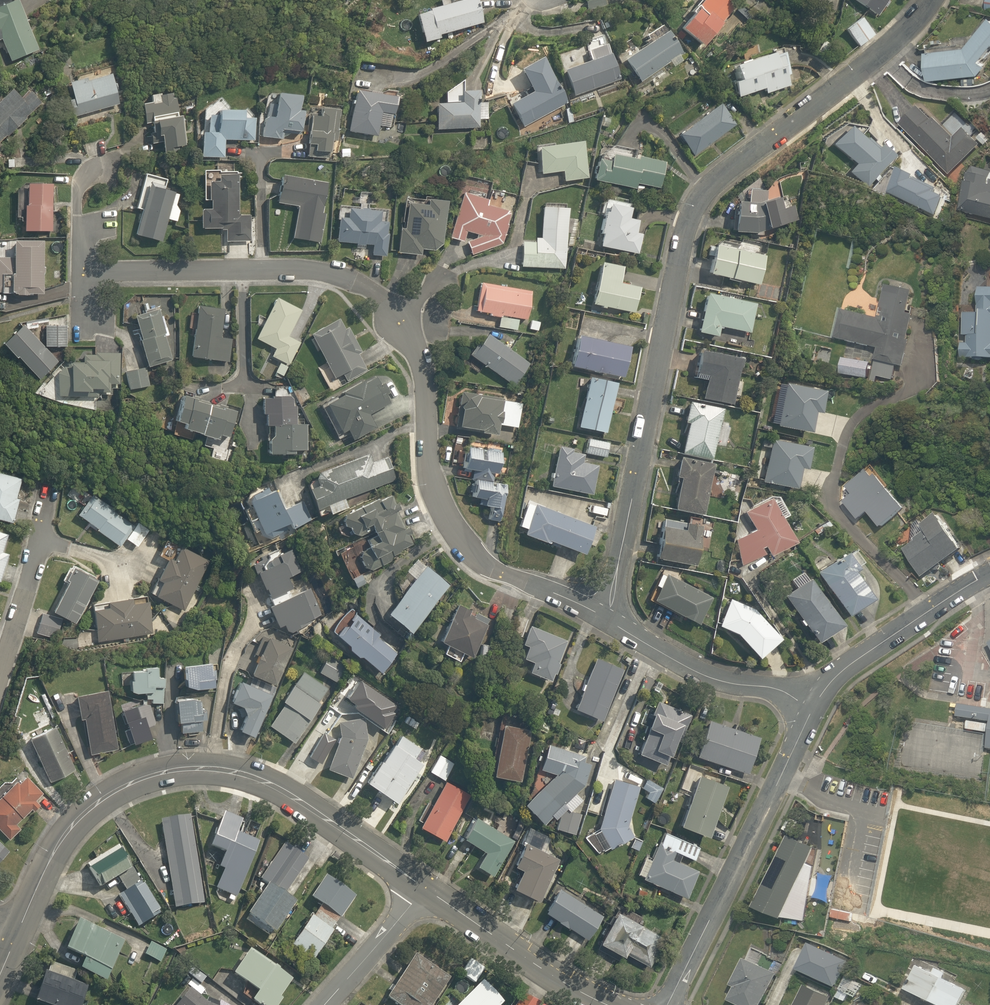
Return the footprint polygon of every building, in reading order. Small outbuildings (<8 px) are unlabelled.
[(12,60),(37,48),(15,0),(9,0),(0,4),(0,34),(12,60)] [(441,6),(413,15),(423,44),(438,39),(437,36),(483,22),(476,0),(461,0),(457,1),(456,0),(439,0),(441,6)] [(678,31),(703,48),(732,8),(721,0),(700,0),(678,31)] [(877,17),(889,0),(854,0),(877,17)] [(860,18),(845,30),(858,46),(873,34),(860,18)] [(925,52),(928,79),(977,75),(984,66),(978,61),(989,46),(989,20),(987,18),(963,48),(925,52)] [(637,84),(668,64),(671,69),(683,61),(680,56),(665,33),(622,61),(637,84)] [(589,61),(562,70),(572,97),(619,80),(607,45),(604,46),(600,37),(582,44),(589,61)] [(745,95),(762,89),(764,95),(788,87),(786,81),(790,80),(780,51),(733,66),(738,80),(732,82),(737,98),(745,95)] [(107,74),(66,86),(75,119),(117,107),(107,74)] [(508,104),(521,128),(565,106),(552,81),(508,104)] [(479,129),(478,106),(474,106),(473,92),(461,92),(460,84),(444,94),(445,103),(434,103),(435,130),(479,129)] [(139,94),(145,126),(150,125),(153,139),(159,138),(162,154),(186,149),(174,88),(139,94)] [(10,89),(0,98),(0,141),(42,106),(29,90),(18,99),(10,89)] [(345,132),(376,136),(377,127),(392,129),(396,96),(350,90),(345,132)] [(261,138),(281,139),(281,132),(299,133),(301,98),(263,96),(261,138)] [(718,104),(676,135),(692,157),(734,127),(718,104)] [(918,106),(899,124),(949,174),(980,144),(963,127),(953,137),(934,117),(931,119),(918,106)] [(306,157),(327,158),(328,141),(335,142),(336,110),(309,109),(306,157)] [(253,114),(224,112),(204,111),(201,157),(221,159),(222,141),(251,142),(253,114)] [(536,146),(539,176),(562,173),(563,183),(587,180),(582,141),(536,146)] [(591,179),(644,191),(644,187),(659,190),(665,162),(597,148),(591,179)] [(969,165),(958,210),(989,218),(989,170),(969,165)] [(914,175),(898,167),(888,192),(936,216),(944,196),(934,192),(936,187),(914,177),(914,175)] [(238,169),(204,168),(203,201),(209,202),(208,211),(200,210),(199,230),(226,231),(225,244),(248,244),(249,217),(236,216),(238,169)] [(120,207),(132,211),(140,213),(133,235),(157,243),(164,221),(174,224),(179,210),(173,208),(178,193),(173,192),(163,189),(166,179),(144,172),(139,187),(127,183),(120,207)] [(280,176),(275,203),(298,208),(292,239),(318,244),(323,215),(318,214),(324,185),(280,176)] [(487,203),(492,188),(465,180),(448,238),(469,245),(466,254),(481,259),(484,249),(489,251),(501,245),(512,210),(487,203)] [(14,186),(14,219),(19,219),(19,223),(23,223),(23,232),(50,233),(51,187),(14,186)] [(729,196),(732,200),(731,231),(754,232),(754,234),(765,235),(764,230),(784,225),(784,222),(796,220),(792,204),(787,205),(785,199),(778,201),(777,195),(764,199),(764,189),(744,187),(743,198),(737,191),(729,196)] [(359,194),(358,209),(334,208),(332,255),(337,256),(337,243),(354,244),(353,253),(363,253),(363,245),(371,246),(371,257),(388,258),(390,211),(369,210),(369,195),(359,194)] [(628,219),(630,207),(607,204),(606,212),(603,211),(599,248),(641,253),(643,234),(636,233),(637,221),(628,219)] [(405,229),(400,229),(397,256),(419,258),(420,250),(440,252),(444,209),(407,206),(405,229)] [(534,242),(520,241),(519,267),(564,270),(567,208),(541,207),(540,238),(534,237),(534,242)] [(43,241),(0,239),(0,296),(41,298),(43,241)] [(705,273),(758,284),(763,255),(711,243),(710,245),(709,245),(706,255),(708,255),(705,273)] [(617,284),(621,267),(599,263),(591,305),(634,313),(639,288),(617,284)] [(474,311),(488,313),(487,317),(498,318),(497,328),(516,331),(518,319),(526,320),(526,319),(530,290),(478,283),(474,311)] [(871,375),(893,380),(896,365),(903,367),(910,340),(907,339),(913,314),(906,313),(907,310),(911,311),(912,307),(908,306),(912,290),(885,284),(878,312),(883,313),(882,316),(877,315),(877,317),(841,309),(834,338),(877,348),(871,375)] [(963,312),(963,335),(967,335),(967,343),(962,343),(961,358),(989,358),(989,287),(978,287),(977,313),(963,312)] [(719,295),(703,292),(695,331),(716,336),(718,326),(749,333),(756,303),(728,297),(729,296),(719,294),(719,295)] [(299,343),(286,336),(300,311),(275,298),(254,338),(274,348),(269,358),(279,363),(275,372),(281,376),(299,343)] [(219,339),(222,310),(196,307),(190,357),(228,362),(230,340),(219,339)] [(155,312),(132,318),(147,369),(170,362),(155,312)] [(540,320),(528,319),(528,331),(539,332),(540,320)] [(308,338),(332,381),(340,376),(345,385),(368,372),(340,320),(308,338)] [(44,347),(22,325),(1,347),(13,360),(18,360),(18,362),(37,381),(59,360),(47,349),(65,347),(66,327),(44,326),(44,347)] [(477,347),(474,345),(467,354),(510,388),(528,365),(488,334),(477,347)] [(116,353),(117,339),(96,335),(95,349),(80,349),(76,358),(55,371),(54,401),(111,402),(112,390),(117,381),(120,353),(116,353)] [(576,336),(569,367),(623,380),(630,349),(576,336)] [(741,358),(696,349),(691,372),(693,372),(692,377),(703,379),(700,397),(731,404),(738,367),(739,367),(741,358)] [(145,368),(124,372),(128,390),(149,386),(145,368)] [(338,433),(344,430),(351,442),(375,430),(368,417),(389,406),(374,378),(323,405),(338,433)] [(613,385),(587,379),(576,427),(603,433),(613,385)] [(821,390),(783,383),(775,425),(807,431),(811,411),(817,412),(821,390)] [(478,436),(495,438),(496,425),(519,428),(522,403),(457,395),(453,429),(479,432),(478,436)] [(173,424),(182,426),(181,431),(216,441),(218,437),(226,439),(234,412),(181,396),(173,424)] [(262,399),(264,426),(271,426),(272,440),(265,440),(266,458),(305,456),(303,425),(296,425),(294,407),(291,407),(290,397),(262,399)] [(721,408),(685,400),(681,421),(685,422),(679,453),(711,459),(721,408)] [(587,437),(584,453),(557,447),(548,487),(591,496),(598,465),(599,458),(604,459),(608,442),(587,437)] [(807,446),(769,438),(761,481),(793,488),(797,467),(802,468),(807,446)] [(502,471),(508,472),(510,451),(466,446),(463,478),(473,479),(470,505),(487,507),(486,522),(502,524),(507,483),(501,482),(502,471)] [(312,474),(317,486),(305,491),(314,512),(394,479),(386,459),(372,464),(367,452),(312,474)] [(712,463),(676,455),(672,476),(677,477),(671,508),(702,515),(712,463)] [(904,507),(876,474),(872,476),(866,469),(846,486),(848,490),(846,491),(850,495),(843,501),(858,519),(867,512),(880,527),(904,507)] [(13,524),(20,500),(17,500),(23,480),(0,474),(0,521),(13,524)] [(262,539),(272,535),(271,531),(288,525),(289,530),(312,521),(304,501),(280,511),(273,495),(248,504),(262,539)] [(98,530),(98,532),(121,548),(135,527),(113,512),(114,510),(93,496),(79,516),(98,530)] [(766,556),(790,541),(776,515),(780,512),(773,499),(769,502),(766,496),(741,511),(751,529),(734,539),(740,565),(761,553),(757,547),(761,545),(766,556)] [(340,518),(349,539),(362,534),(372,556),(359,561),(364,574),(413,553),(389,497),(340,518)] [(593,529),(531,506),(520,535),(583,558),(593,529)] [(915,540),(903,548),(922,576),(961,549),(936,513),(920,524),(924,530),(913,538),(915,540)] [(651,557),(693,565),(701,526),(662,518),(661,525),(658,525),(651,557)] [(150,531),(138,524),(127,540),(138,548),(150,531)] [(1,583),(10,555),(3,554),(9,536),(0,533),(0,583),(1,583)] [(305,589),(287,544),(249,559),(276,629),(281,627),(285,636),(312,625),(311,621),(321,617),(309,588),(305,589)] [(185,612),(209,562),(181,547),(174,561),(170,559),(159,581),(165,584),(158,598),(185,612)] [(844,551),(815,572),(844,615),(870,597),(851,571),(856,568),(844,551)] [(424,567),(384,616),(407,635),(447,586),(424,567)] [(67,583),(70,584),(54,614),(76,625),(98,582),(95,581),(96,578),(75,568),(67,583)] [(795,587),(783,595),(799,619),(797,620),(800,625),(802,624),(814,642),(839,624),(808,578),(807,579),(802,572),(791,580),(795,587)] [(657,587),(650,599),(696,624),(711,598),(665,573),(664,576),(660,574),(653,585),(657,587)] [(734,633),(754,658),(777,638),(753,609),(728,598),(721,615),(723,616),(722,618),(720,617),(716,625),(734,633)] [(98,643),(153,634),(150,603),(134,605),(133,600),(109,604),(110,610),(94,613),(98,643)] [(437,644),(444,648),(441,655),(456,663),(460,656),(466,660),(487,621),(457,605),(437,644)] [(330,636),(346,648),(344,652),(355,661),(358,657),(379,674),(397,650),(349,613),(330,636)] [(63,621),(43,615),(37,634),(57,639),(63,621)] [(565,641),(529,627),(526,626),(528,621),(515,616),(513,622),(517,624),(512,636),(523,641),(520,647),(525,649),(521,661),(532,666),(528,675),(548,684),(565,641)] [(260,636),(251,658),(255,659),(248,678),(273,687),(289,647),(260,636)] [(321,666),(316,663),(312,671),(336,684),(344,668),(326,658),(321,666)] [(594,658),(572,710),(601,722),(623,670),(594,658)] [(212,665),(185,668),(187,689),(198,692),(216,689),(215,682),(218,681),(217,671),(212,672),(212,665)] [(152,700),(152,704),(164,704),(165,679),(159,679),(158,669),(146,670),(146,673),(133,674),(134,682),(131,682),(133,694),(137,695),(147,695),(147,700),(152,700)] [(318,699),(326,688),(302,672),(266,726),(293,744),(322,701),(318,699)] [(354,674),(341,691),(359,704),(371,686),(354,674)] [(238,683),(230,705),(238,708),(242,717),(236,733),(252,739),(268,695),(238,683)] [(119,751),(108,691),(77,697),(81,721),(85,720),(92,756),(119,751)] [(178,703),(179,725),(182,725),(183,734),(203,732),(203,721),(207,721),(206,711),(204,711),(204,709),(202,708),(202,703),(193,701),(178,703)] [(692,716),(658,702),(653,716),(654,717),(639,756),(666,767),(669,758),(671,759),(677,742),(680,743),(692,716)] [(958,703),(956,716),(989,721),(989,708),(958,703)] [(136,743),(150,739),(146,728),(152,727),(154,723),(149,708),(144,706),(125,713),(131,730),(126,732),(130,744),(135,743),(136,743)] [(508,725),(509,719),(499,717),(488,777),(520,783),(530,730),(508,725)] [(337,724),(338,740),(326,772),(351,781),(363,749),(361,719),(337,724)] [(761,738),(710,721),(698,759),(749,775),(761,738)] [(55,728),(31,740),(51,784),(76,770),(55,728)] [(399,737),(392,747),(390,745),(364,781),(395,803),(420,767),(411,761),(418,751),(399,737)] [(540,770),(554,776),(536,794),(555,814),(582,787),(591,766),(583,763),(585,759),(550,744),(540,770)] [(438,756),(428,772),(443,781),(453,766),(438,756)] [(18,783),(0,800),(0,831),(10,841),(21,830),(17,826),(33,810),(35,812),(41,806),(37,802),(44,794),(27,777),(21,785),(18,783)] [(729,788),(701,777),(681,828),(710,839),(729,788)] [(446,781),(418,829),(442,842),(470,795),(446,781)] [(643,781),(640,789),(647,792),(643,801),(654,805),(660,788),(643,781)] [(615,782),(597,831),(607,850),(632,837),(623,826),(637,790),(615,782)] [(603,800),(592,796),(586,812),(597,816),(603,800)] [(562,810),(557,828),(577,834),(582,816),(562,810)] [(234,833),(239,820),(217,811),(203,847),(221,854),(208,888),(237,899),(259,843),(234,833)] [(188,816),(161,821),(175,907),(204,902),(188,816)] [(475,819),(461,841),(484,856),(476,869),(490,878),(513,842),(475,819)] [(786,819),(781,829),(791,834),(796,824),(786,819)] [(832,822),(821,821),(820,850),(831,850),(832,822)] [(687,900),(699,873),(679,864),(683,856),(695,861),(700,849),(665,833),(661,843),(660,843),(643,881),(687,900)] [(807,863),(814,847),(788,835),(754,904),(781,917),(783,912),(787,914),(790,908),(796,911),(811,879),(813,866),(807,863)] [(10,852),(0,842),(0,862),(10,852)] [(265,885),(242,920),(272,939),(295,904),(286,897),(310,861),(283,843),(258,881),(265,885)] [(524,843),(512,867),(521,872),(511,891),(537,904),(559,860),(524,843)] [(83,866),(97,890),(115,879),(123,892),(116,896),(136,930),(160,915),(118,845),(83,866)] [(354,896),(325,876),(309,901),(338,920),(354,896)] [(560,885),(542,917),(587,942),(604,910),(560,885)] [(611,926),(601,945),(625,958),(627,954),(650,967),(665,939),(638,925),(642,918),(620,906),(614,917),(613,916),(608,925),(611,926)] [(333,930),(309,914),(287,946),(311,962),(333,930)] [(75,971),(105,986),(125,944),(76,922),(61,953),(79,962),(75,971)] [(167,950),(148,941),(141,956),(160,966),(167,950)] [(230,974),(256,990),(249,1000),(257,1004),(278,1004),(282,998),(280,996),(291,979),(245,950),(230,974)] [(743,957),(730,983),(735,985),(728,998),(742,1004),(761,1004),(777,973),(743,957)] [(412,958),(385,1002),(389,1004),(433,1004),(448,980),(412,958)] [(917,964),(911,974),(910,974),(903,988),(930,1001),(931,999),(943,1004),(959,1004),(968,987),(944,976),(946,972),(935,966),(933,971),(917,964)] [(40,975),(32,1004),(82,1004),(86,986),(40,975)] [(848,997),(857,1001),(864,986),(845,977),(835,998),(846,1003),(848,997)] [(503,1003),(482,980),(455,1004),(501,1004),(503,1003)] [(831,996),(803,983),(793,1004),(827,1004),(831,996)] [(184,991),(177,1004),(212,1004),(184,991)] [(517,994),(514,1004),(549,1004),(517,994)]
